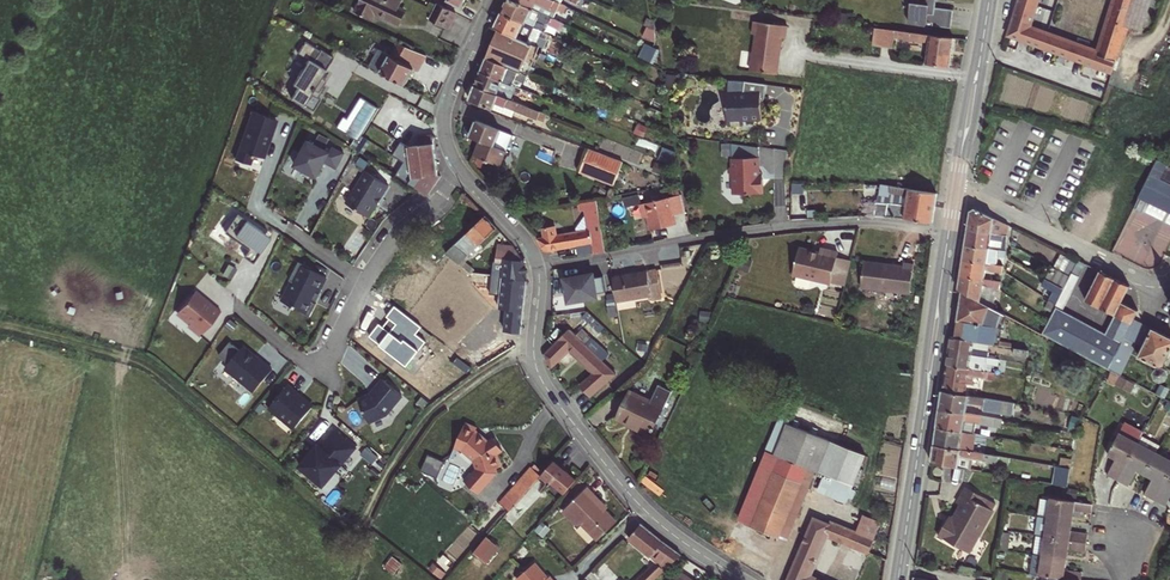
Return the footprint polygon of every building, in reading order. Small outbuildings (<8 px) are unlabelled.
[(392,23),(400,9),(394,5),(397,0),(355,0),(351,9),(367,17),(370,11),(392,23)] [(502,8),(534,24),(537,17),(549,22),(552,16),(532,6),(520,0),(506,0),(502,8)] [(532,6),(534,2),(555,12),(557,8),(561,10),(564,3),(558,0),(520,0),(532,6)] [(906,19),(924,21),(925,19),(930,19),(930,22),(949,25),(951,7),(933,4),(934,0),(912,0),(911,6),(908,6),(906,19)] [(1103,69),(1111,47),(1092,40),(1089,50),(1017,24),(1025,0),(1005,0),(995,31),(1051,52),(1086,65),(1088,61),(1094,63),(1093,66),(1103,69)] [(1117,35),(1121,23),(1134,28),(1143,0),(1106,0),(1095,30),(1114,37),(1117,35)] [(433,1),(430,6),(450,15),(452,10),(433,1)] [(425,17),(444,26),(450,15),(430,6),(425,17)] [(494,25),(497,27),(516,36),(520,28),(536,35),(540,27),(534,24),(502,8),(494,25)] [(551,23),(563,29),(567,22),(555,16),(551,23)] [(752,27),(749,49),(774,53),(777,34),(781,34),(783,22),(749,17),(748,27),(752,27)] [(879,43),(888,45),(890,34),(883,33),(884,26),(881,25),(879,43)] [(923,61),(947,64),(951,35),(884,26),(883,33),(890,34),(888,45),(892,45),(893,35),(926,39),(923,61)] [(497,27),(491,42),(526,57),(528,52),(532,44),(516,36),(497,27)] [(1092,40),(1111,47),(1114,37),(1095,30),(1092,40)] [(311,61),(318,50),(303,40),(295,52),(306,58),(290,83),(295,86),(288,97),(300,104),(308,92),(314,97),(321,87),(314,82),(323,69),(311,61)] [(364,63),(400,83),(411,66),(415,68),(424,53),(397,41),(390,54),(374,45),(364,63)] [(491,42),(485,56),(520,71),(526,57),(491,42)] [(656,60),(660,46),(646,42),(642,55),(656,60)] [(772,70),(774,53),(749,49),(746,67),(772,70)] [(330,58),(318,50),(311,61),(323,69),(330,58)] [(1083,75),(1086,65),(1051,52),(1047,61),(1083,75)] [(485,56),(480,70),(503,79),(505,73),(535,85),(538,78),(520,71),(485,56)] [(480,70),(475,83),(497,91),(511,97),(514,90),(516,84),(503,79),(480,70)] [(762,94),(764,81),(742,78),(740,89),(726,90),(723,90),(724,122),(741,121),(741,116),(759,115),(758,97),(760,97),(760,96),(761,96),(761,95),(762,95),(762,94)] [(726,78),(726,90),(740,89),(742,78),(726,78)] [(514,108),(536,116),(536,115),(539,108),(511,97),(497,91),(475,83),(469,96),(493,106),(495,100),(514,108)] [(493,106),(512,113),(514,108),(495,100),(493,106)] [(465,104),(462,112),(475,118),(479,110),(465,104)] [(539,108),(536,115),(543,117),(546,111),(539,108)] [(268,117),(250,111),(236,160),(249,164),(252,154),(262,158),(268,138),(270,139),(273,129),(265,127),(268,117)] [(276,119),(268,117),(265,127),(273,129),(276,119)] [(508,147),(515,150),(518,142),(506,138),(509,130),(477,117),(471,133),(481,137),(508,147)] [(393,176),(426,197),(439,176),(433,138),(433,131),(417,133),(418,142),(399,144),(401,173),(397,170),(393,176)] [(502,163),(508,147),(481,137),(475,151),(485,156),(485,158),(490,160),(491,158),(502,163)] [(726,139),(726,154),(753,153),(752,143),(726,139)] [(305,142),(292,166),(314,178),(323,162),(334,168),(341,154),(330,147),(327,153),(305,142)] [(660,143),(656,154),(673,161),(671,148),(660,143)] [(581,167),(615,181),(616,178),(622,180),(625,172),(620,169),(624,159),(590,146),(581,167)] [(726,173),(727,189),(757,189),(756,175),(753,175),(753,169),(753,153),(726,154),(726,163),(724,165),(724,170),(726,173)] [(1156,161),(1138,199),(1169,214),(1169,167),(1156,161)] [(387,187),(364,172),(344,204),(365,218),(377,198),(379,199),(387,187)] [(877,182),(871,214),(928,221),(932,190),(877,182)] [(669,212),(678,210),(675,193),(635,202),(638,215),(643,214),(646,227),(671,222),(669,212)] [(572,244),(591,239),(593,246),(600,245),(590,198),(583,200),(589,227),(549,236),(547,226),(533,229),(535,239),(530,240),(534,250),(540,250),(572,244)] [(1114,251),(1155,269),(1169,235),(1169,226),(1143,214),(1144,211),(1133,207),(1114,251)] [(249,226),(224,208),(211,226),(236,244),(231,251),(239,257),(252,239),(244,233),(249,226)] [(955,210),(952,228),(975,231),(976,221),(992,229),(993,224),(960,208),(955,210)] [(1121,231),(1128,215),(1122,212),(1115,228),(1121,231)] [(438,254),(450,267),(491,228),(480,216),(438,254)] [(249,226),(244,233),(252,239),(257,232),(249,226)] [(952,228),(950,244),(986,249),(988,241),(990,241),(991,233),(975,231),(952,228)] [(594,249),(591,239),(572,244),(574,253),(594,249)] [(515,258),(508,246),(487,240),(487,263),(492,264),(492,269),(492,279),(523,278),(522,273),(519,266),(515,258)] [(792,244),(785,274),(822,283),(822,282),(830,253),(831,249),(813,245),(812,249),(792,244)] [(950,244),(948,261),(982,264),(983,256),(989,256),(990,249),(986,249),(950,244)] [(860,250),(855,276),(904,286),(910,257),(899,255),(898,258),(860,250)] [(830,253),(822,282),(838,286),(845,257),(830,253)] [(309,265),(296,260),(288,279),(292,281),(284,301),(303,309),(302,310),(309,313),(314,299),(310,298),(314,289),(316,290),(325,273),(308,267),(309,265)] [(1053,287),(1047,298),(1058,303),(1077,264),(1068,260),(1060,274),(1053,287)] [(948,261),(946,277),(968,279),(969,271),(987,272),(988,265),(982,264),(948,261)] [(652,268),(607,275),(611,297),(655,290),(652,268)] [(465,280),(492,279),(492,269),(464,270),(465,280)] [(559,275),(563,298),(591,294),(591,290),(600,288),(598,273),(588,274),(588,270),(559,275)] [(1036,319),(1029,333),(1032,335),(1101,369),(1111,348),(1116,338),(1125,319),(1132,304),(1115,296),(1121,285),(1090,270),(1075,299),(1107,314),(1098,331),(1044,304),(1036,319)] [(944,291),(948,293),(965,302),(967,286),(984,288),(985,281),(968,279),(946,277),(944,291)] [(523,286),(523,278),(492,279),(465,280),(462,280),(462,289),(491,288),(491,303),(500,304),(500,317),(500,328),(521,328),(523,286)] [(1169,296),(1161,292),(1159,289),(1156,291),(1158,294),(1156,300),(1152,300),(1152,304),(1156,304),(1169,311),(1169,296)] [(194,291),(176,312),(190,323),(190,327),(200,335),(220,311),(211,303),(209,305),(199,297),(200,296),(194,291)] [(948,293),(941,339),(961,342),(977,345),(980,321),(995,325),(1028,341),(1032,335),(1029,333),(965,302),(948,293)] [(619,314),(618,298),(610,299),(611,314),(619,314)] [(1125,319),(1116,338),(1123,341),(1127,333),(1134,337),(1131,342),(1136,345),(1135,347),(1130,358),(1156,369),(1154,373),(1154,378),(1157,381),(1162,379),(1164,375),(1162,371),(1166,371),(1169,363),(1169,341),(1159,336),(1125,319)] [(471,354),(480,367),(510,346),(515,342),(496,335),(488,340),(476,324),(464,333),(477,350),(471,354)] [(564,326),(549,342),(557,352),(564,347),(589,370),(572,384),(583,397),(610,370),(564,326)] [(456,339),(469,356),(471,354),(477,350),(464,333),(456,339)] [(1127,333),(1123,341),(1135,347),(1136,345),(1131,342),(1134,337),(1127,333)] [(938,338),(936,353),(959,356),(960,353),(962,353),(963,349),(960,349),(961,342),(941,339),(938,338)] [(1123,341),(1116,338),(1111,348),(1119,351),(1123,341)] [(229,363),(225,367),(254,391),(272,369),(261,360),(260,361),(242,346),(240,350),(230,341),(219,354),(229,363)] [(543,348),(552,358),(557,352),(549,342),(543,348)] [(543,348),(536,355),(537,362),(541,367),(552,358),(543,348)] [(936,353),(934,365),(958,369),(958,363),(976,365),(977,358),(959,356),(936,353)] [(934,365),(930,392),(974,399),(975,393),(961,391),(961,393),(954,392),(954,387),(962,387),(964,378),(977,380),(978,372),(958,369),(934,365)] [(1112,375),(1109,381),(1123,388),(1126,382),(1112,375)] [(369,394),(358,399),(369,422),(386,413),(402,394),(382,378),(373,389),(374,390),(371,395),(370,395),(369,394)] [(287,385),(270,406),(295,427),(313,405),(302,397),(300,399),(296,395),(297,394),(287,385)] [(626,388),(613,415),(648,432),(661,405),(626,388)] [(930,392),(928,411),(954,415),(955,405),(980,409),(981,400),(974,399),(930,392)] [(495,431),(483,420),(485,416),(474,410),(462,434),(470,438),(482,448),(484,458),(480,462),(473,471),(486,482),(504,461),(502,457),(509,455),(505,442),(510,439),(502,426),(495,431)] [(773,448),(778,450),(792,419),(795,420),(797,416),(787,411),(771,447),(773,448)] [(928,411),(925,428),(952,432),(953,424),(974,426),(975,418),(954,415),(928,411)] [(795,420),(792,419),(778,450),(809,465),(803,478),(815,483),(816,482),(846,496),(854,481),(867,451),(832,437),(795,420)] [(925,428),(923,446),(959,451),(960,442),(975,444),(976,435),(952,432),(925,428)] [(316,447),(301,465),(324,485),(334,473),(332,471),(339,462),(342,464),(356,446),(336,429),(319,450),(316,447)] [(1131,442),(1112,432),(1100,456),(1109,460),(1101,476),(1112,481),(1131,442)] [(1150,452),(1131,442),(1112,481),(1122,486),(1130,471),(1138,475),(1150,452)] [(923,446),(920,463),(957,469),(958,460),(972,462),(973,453),(959,451),(923,446)] [(773,448),(743,519),(778,534),(803,478),(809,465),(778,450),(773,448)] [(1168,461),(1150,452),(1138,475),(1146,479),(1138,494),(1149,500),(1168,461)] [(427,455),(421,472),(437,479),(444,461),(427,455)] [(540,472),(563,493),(576,479),(553,457),(540,472)] [(471,469),(473,471),(480,462),(478,461),(471,469)] [(1168,461),(1149,500),(1160,505),(1167,490),(1169,492),(1169,462),(1168,461)] [(1050,464),(1047,483),(1063,485),(1066,466),(1050,464)] [(506,493),(514,501),(539,473),(530,465),(506,493)] [(579,519),(585,519),(601,535),(620,517),(596,492),(598,490),(591,482),(566,506),(579,519)] [(928,536),(960,553),(983,509),(970,503),(973,497),(954,487),(946,503),(949,506),(942,519),(940,525),(936,523),(928,536)] [(1087,504),(1045,498),(1043,518),(1068,522),(1069,511),(1085,513),(1087,504)] [(785,579),(817,579),(807,575),(826,533),(867,553),(880,526),(863,518),(858,529),(832,517),(831,519),(815,512),(785,579)] [(864,515),(863,518),(880,526),(881,522),(864,515)] [(1066,534),(1068,522),(1043,518),(1035,517),(1032,537),(1040,538),(1081,544),(1082,536),(1066,534)] [(669,557),(671,559),(681,550),(667,542),(643,522),(630,535),(657,556),(633,579),(646,579),(669,557)] [(492,534),(478,550),(492,561),(506,545),(492,534)] [(1080,554),(1081,544),(1040,538),(1037,558),(1062,562),(1064,552),(1080,554)] [(456,579),(490,579),(496,573),(473,553),(452,577),(456,579)] [(1062,562),(1037,558),(1034,579),(1039,579),(1040,579),(1076,579),(1077,576),(1060,574),(1062,562)] [(518,579),(549,579),(548,579),(534,565),(518,579)] [(692,577),(693,575),(680,565),(670,579),(695,579),(692,577)] [(613,579),(630,579),(621,572),(613,579)]
